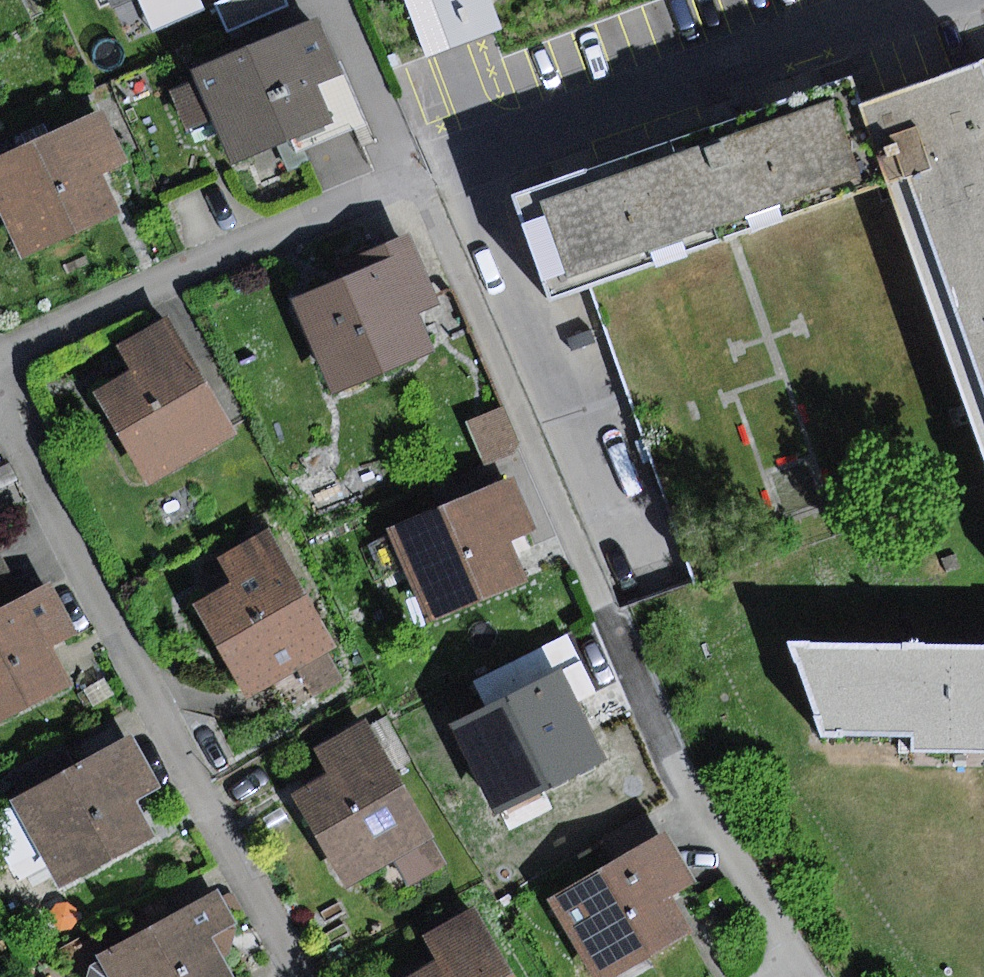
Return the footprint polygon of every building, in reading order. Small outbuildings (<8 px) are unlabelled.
[(114,8),(132,0),(110,0),(114,8)] [(216,5),(228,31),(287,4),(285,0),(227,0),(216,5)] [(492,0),(404,0),(426,56),(502,28),(492,0)] [(319,17),(194,71),(198,79),(215,120),(234,165),(336,122),(318,83),(343,72),(319,17)] [(865,106),(983,453),(983,66),(865,106)] [(345,71),(343,72),(318,83),(336,122),(340,133),(367,121),(345,71)] [(673,141),(518,194),(554,299),(591,287),(735,237),(876,189),(891,184),(865,106),(855,78),(776,105),(781,121),(678,156),(673,141)] [(215,120),(198,79),(171,90),(188,131),(215,120)] [(0,157),(0,214),(21,260),(119,214),(100,174),(129,161),(105,108),(0,157)] [(354,276),(293,301),(333,396),(437,354),(420,314),(439,306),(410,236),(348,261),(354,276)] [(171,315),(118,345),(132,370),(95,391),(149,485),(239,435),(171,315)] [(503,407),(468,421),(484,461),(519,446),(503,407)] [(515,471),(383,527),(426,627),(526,584),(507,541),(539,527),(515,471)] [(272,529),(219,558),(234,584),(196,605),(248,697),(298,669),(329,652),(337,647),(272,529)] [(11,575),(0,553),(0,581),(11,575)] [(11,575),(0,581),(0,611),(23,600),(11,575)] [(71,688),(54,653),(80,640),(54,585),(23,600),(0,611),(0,722),(71,688)] [(914,651),(800,650),(822,737),(914,736),(915,751),(983,754),(983,651),(914,651)] [(329,652),(298,669),(315,697),(345,680),(329,652)] [(593,658),(470,716),(513,808),(610,762),(593,727),(620,714),(593,658)] [(368,719),(315,748),(331,775),(295,795),(345,886),(393,859),(431,838),(434,836),(368,719)] [(22,796),(13,801),(60,886),(153,835),(134,800),(158,786),(130,736),(77,765),(22,796)] [(9,773),(22,796),(77,765),(64,742),(9,773)] [(555,900),(601,976),(618,976),(693,932),(673,897),(698,883),(668,833),(555,900)] [(446,865),(431,838),(393,859),(408,887),(446,865)] [(96,955),(99,960),(90,964),(87,976),(235,976),(212,936),(239,920),(220,886),(96,955)] [(424,936),(438,961),(409,976),(517,976),(477,906),(424,936)]
